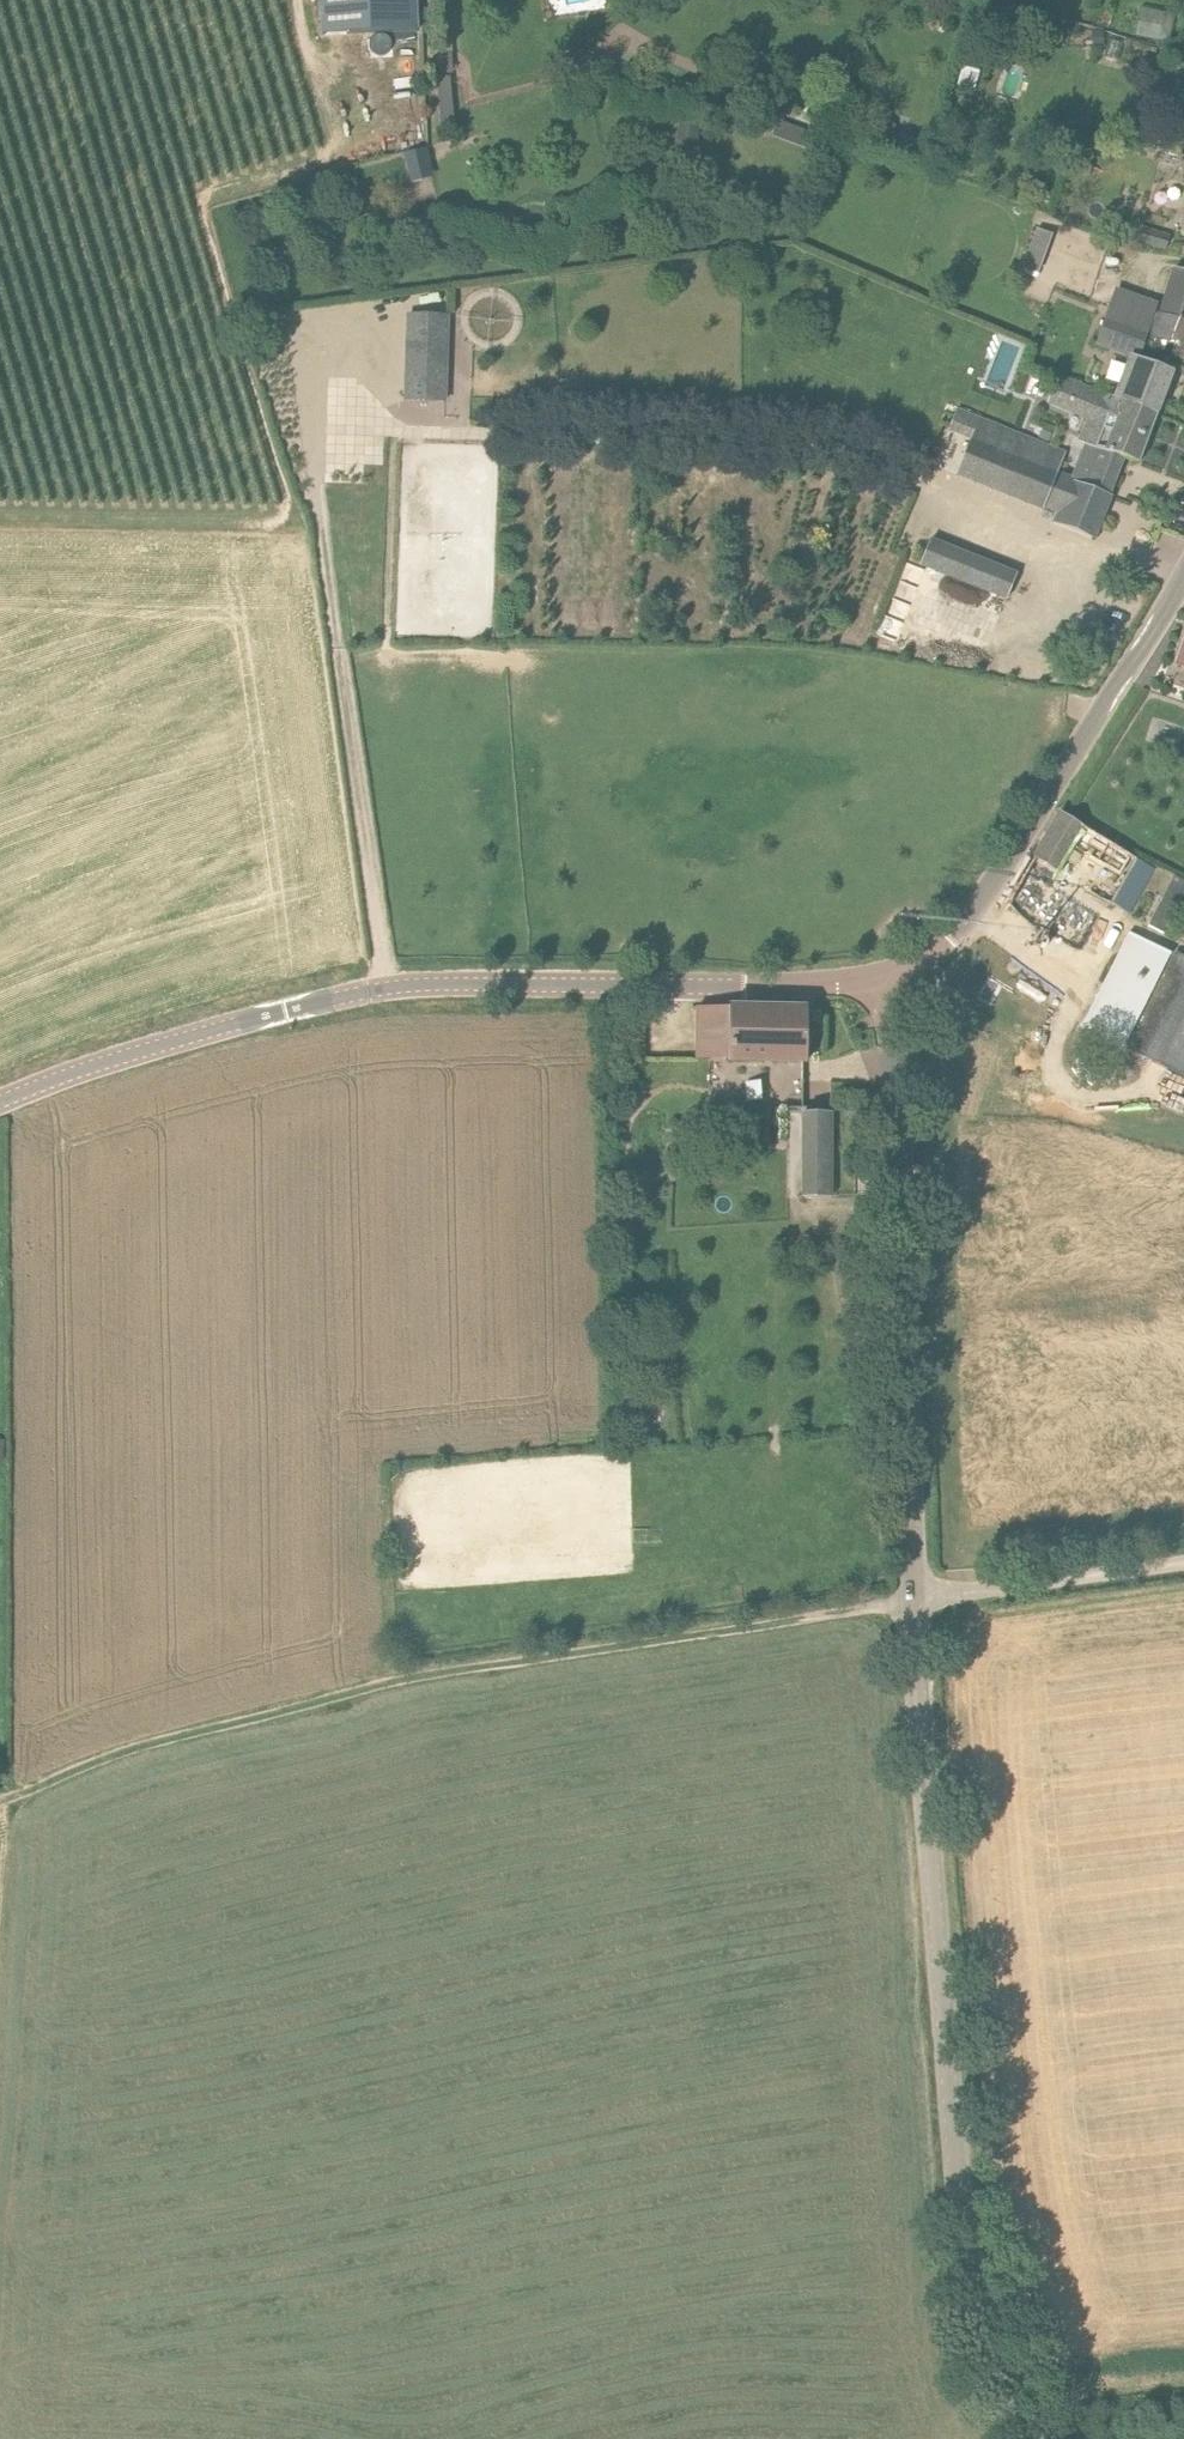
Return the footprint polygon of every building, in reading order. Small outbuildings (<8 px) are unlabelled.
[(317,31),(416,27),(415,0),(316,0),(317,31)] [(1173,40),(1177,13),(1143,8),(1138,35),(1173,40)] [(1103,47),(1103,30),(1089,30),(1089,47),(1103,47)] [(972,68),(962,66),(957,85),(967,88),(972,68)] [(433,76),(436,126),(454,125),(451,75),(433,76)] [(777,121),(772,136),(814,151),(819,136),(777,121)] [(429,149),(405,155),(413,185),(437,178),(429,149)] [(1163,248),(1167,234),(1136,225),(1132,239),(1163,248)] [(1041,272),(1055,233),(1038,227),(1024,266),(1041,272)] [(1174,368),(1183,341),(1183,270),(1176,268),(1161,314),(1157,313),(1151,336),(1148,335),(1141,358),(1174,368)] [(1141,359),(1141,358),(1148,335),(1157,304),(1141,298),(1116,289),(1096,344),(1141,359)] [(407,304),(407,393),(452,393),(451,303),(407,304)] [(1008,393),(1024,342),(1004,335),(988,387),(1008,393)] [(1131,357),(1115,399),(1115,400),(1155,414),(1172,371),(1131,357)] [(1137,462),(1155,414),(1115,400),(1115,399),(1076,383),(1058,377),(1048,403),(1087,419),(1078,442),(1086,445),(1119,456),(1137,462)] [(1104,494),(1119,456),(1086,445),(1071,481),(1056,474),(1064,454),(977,421),(956,474),(1042,509),(1044,504),(1065,513),(1060,524),(1053,521),(1052,523),(1092,539),(1108,495),(1104,494)] [(932,531),(921,559),(983,583),(978,596),(1004,606),(1020,565),(932,531)] [(1025,874),(1009,902),(1078,942),(1094,914),(1049,888),(1074,847),(1104,865),(1089,891),(1127,915),(1154,869),(1060,813),(1034,859),(1025,874)] [(1175,875),(1149,926),(1163,933),(1183,892),(1183,880),(1175,875)] [(1183,1077),(1183,960),(1142,938),(1095,1032),(1183,1077)] [(807,1061),(807,1008),(729,1007),(728,1061),(807,1061)] [(831,1113),(803,1113),(803,1128),(809,1128),(809,1161),(803,1161),(803,1196),(831,1196),(831,1113)]
